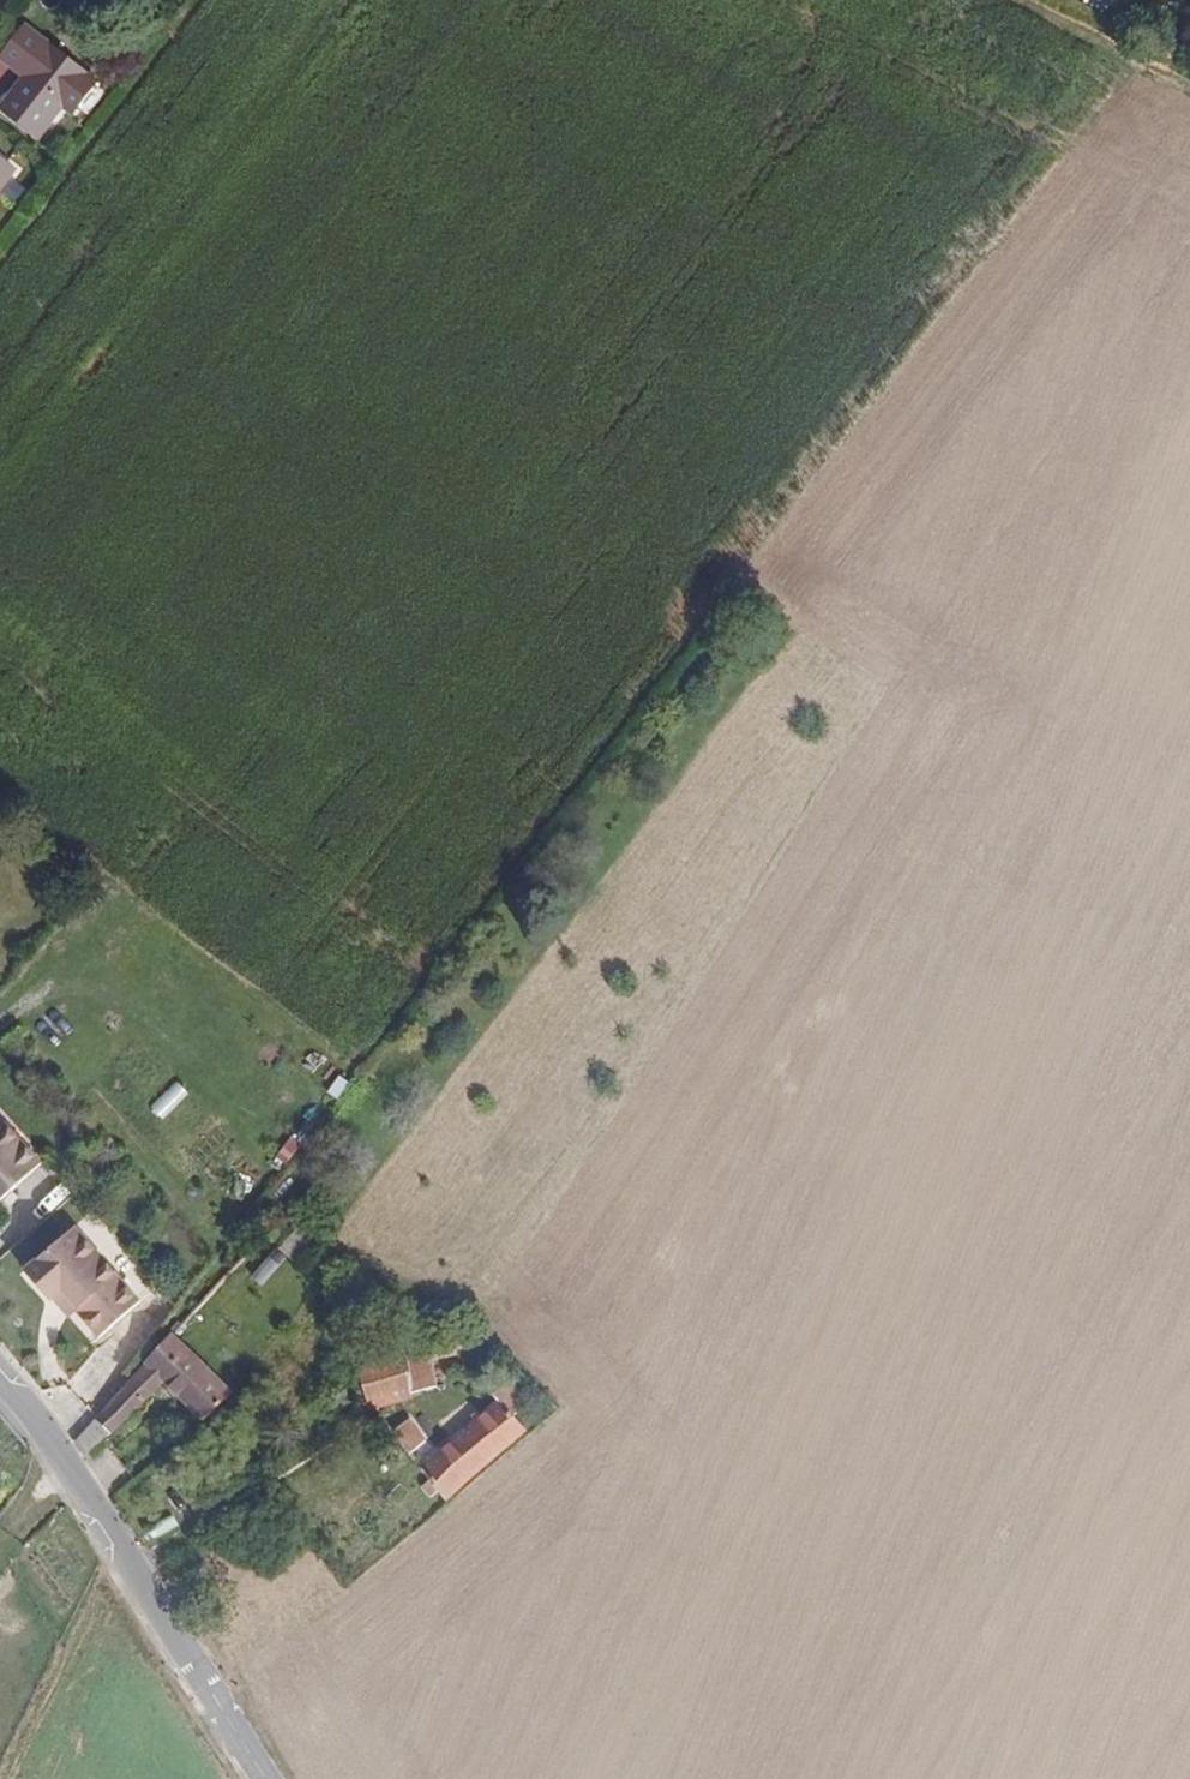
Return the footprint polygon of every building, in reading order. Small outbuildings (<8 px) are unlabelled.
[(26,69),(0,101),(0,104),(38,133),(65,100),(75,106),(97,78),(26,22),(4,50),(26,69)] [(13,165),(0,155),(0,182),(13,165)] [(40,1157),(5,1118),(0,1123),(0,1193),(40,1157)] [(139,1301),(104,1262),(72,1227),(33,1263),(59,1292),(61,1290),(78,1309),(76,1311),(99,1337),(139,1301)] [(59,1292),(33,1263),(24,1271),(50,1299),(54,1296),(59,1292)] [(78,1309),(61,1290),(59,1292),(76,1311),(78,1309)] [(76,1311),(59,1292),(54,1296),(71,1315),(76,1311)] [(222,1394),(168,1342),(137,1377),(78,1443),(88,1459),(116,1429),(158,1379),(200,1418),(222,1394)] [(412,1390),(405,1352),(362,1362),(368,1397),(412,1390)] [(451,1498),(530,1433),(516,1417),(527,1406),(508,1383),(491,1399),(498,1407),(425,1469),(433,1479),(426,1486),(437,1498),(444,1492),(451,1498)] [(146,1538),(173,1521),(167,1513),(141,1530),(146,1538)]
